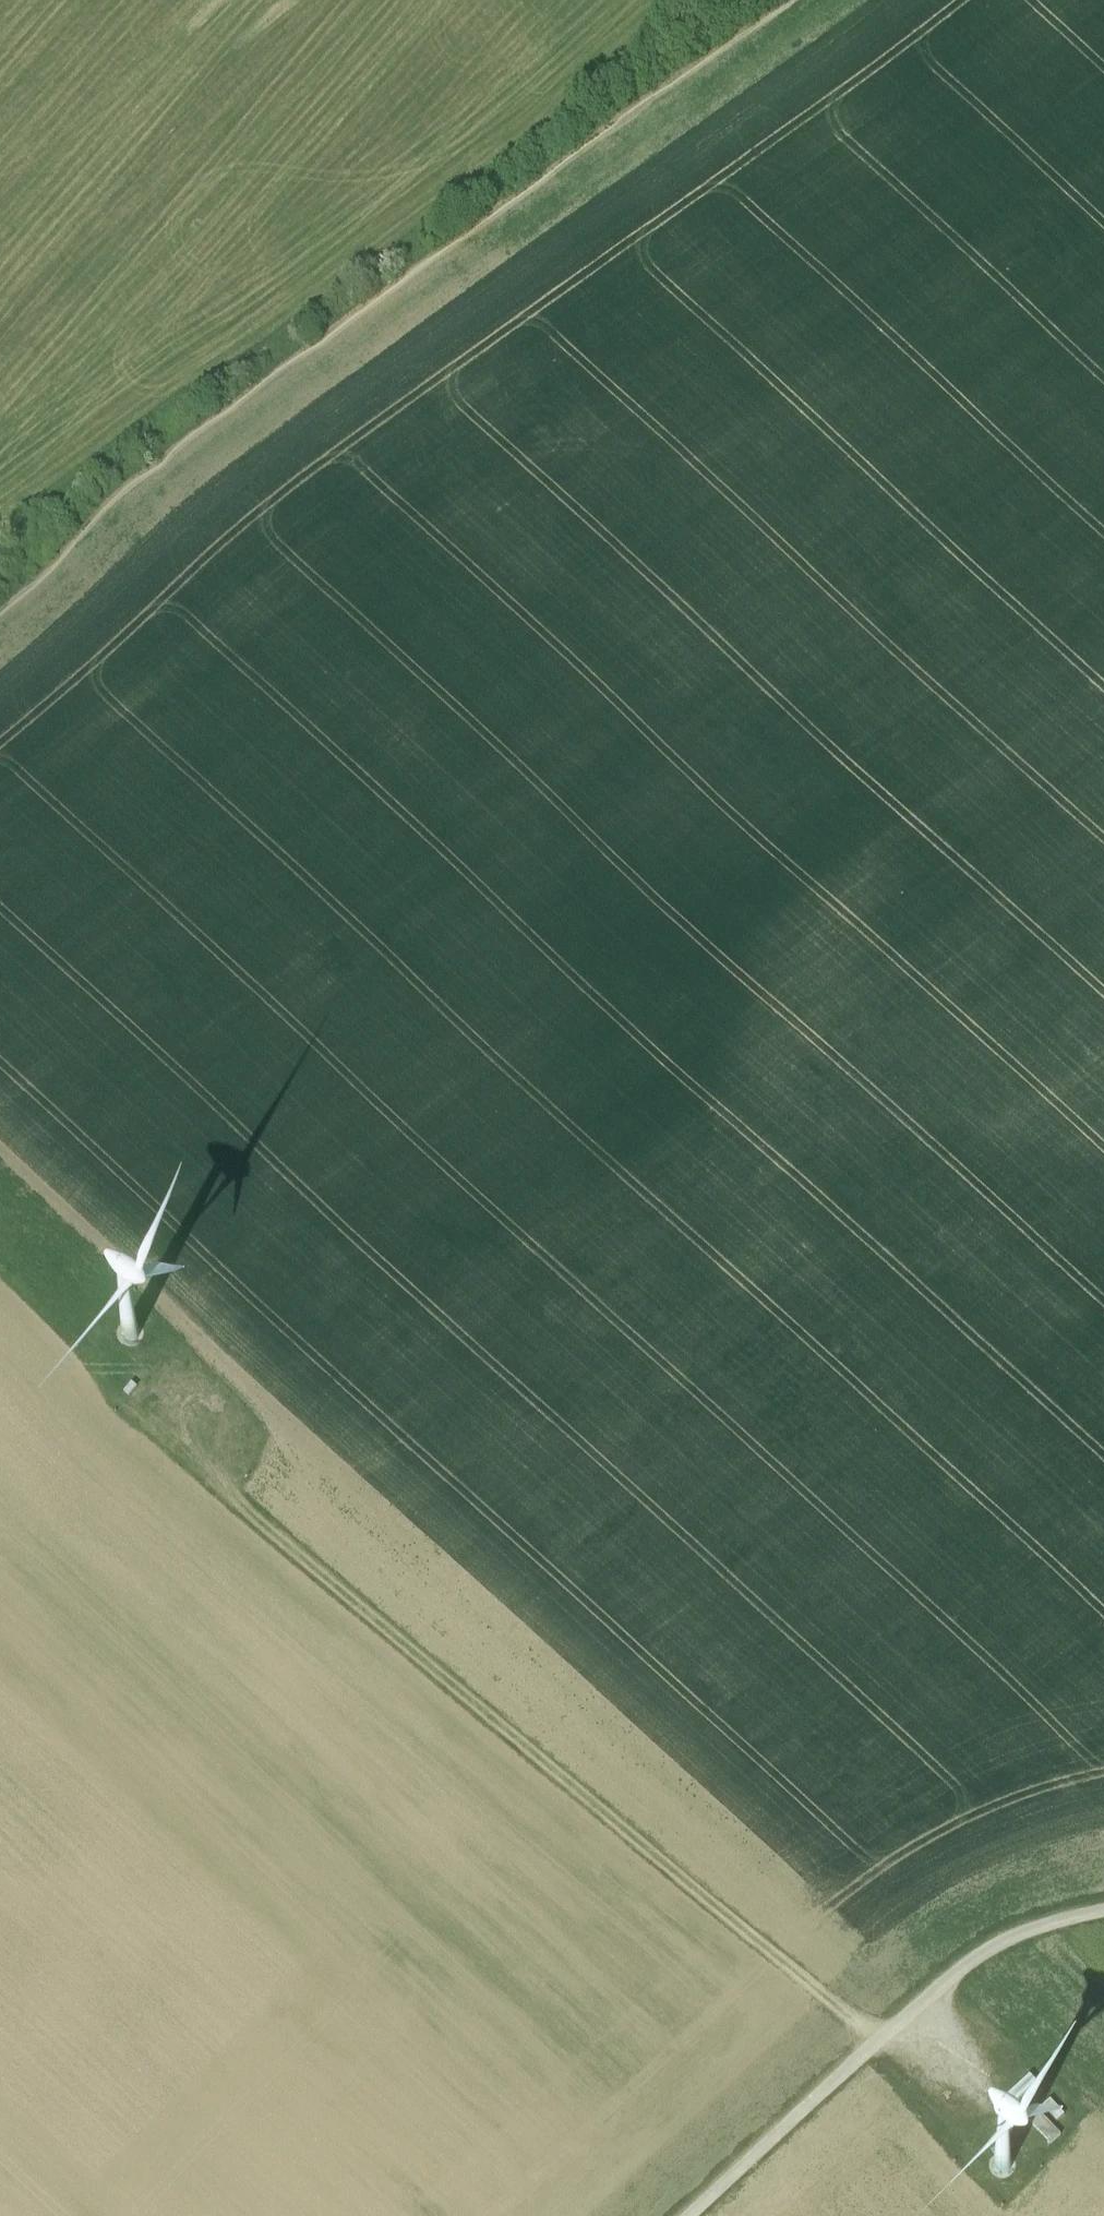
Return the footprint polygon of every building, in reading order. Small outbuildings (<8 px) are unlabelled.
[(133,1387),(124,1396),(131,1403),(140,1393),(133,1387)] [(1027,2088),(1004,2110),(1012,2118),(1034,2096),(1027,2088)] [(1056,2135),(1063,2129),(1047,2112),(1040,2119),(1056,2135)] [(1037,2125),(1028,2134),(1051,2158),(1060,2149),(1037,2125)]
